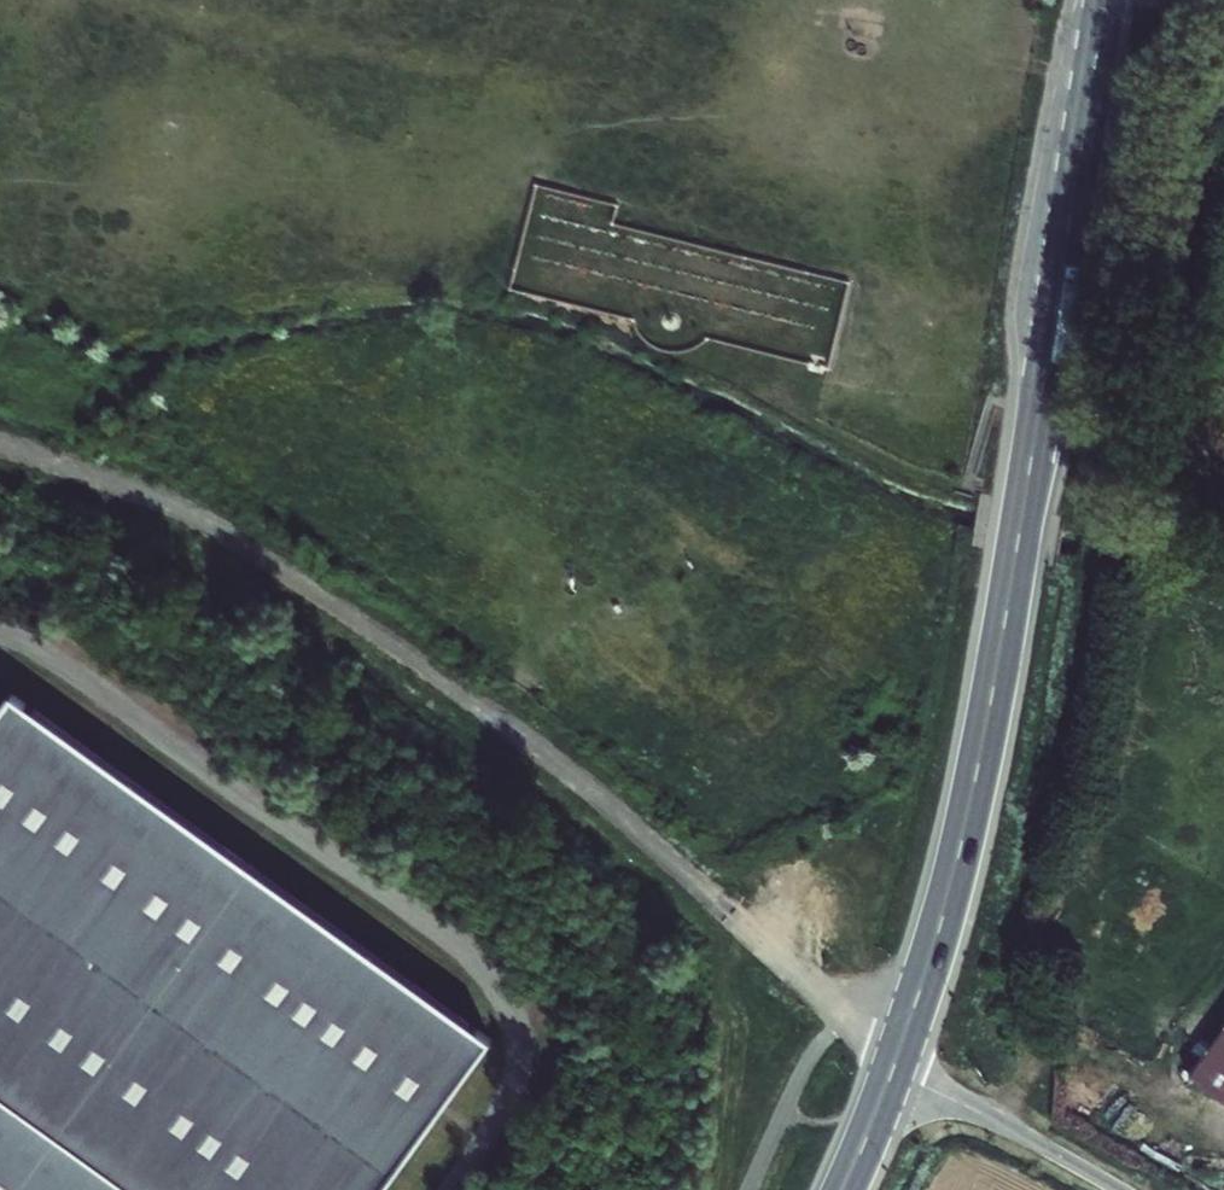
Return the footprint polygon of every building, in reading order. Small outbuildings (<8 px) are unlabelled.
[(0,708),(0,1189),(381,1189),(491,1038),(12,692),(0,708)] [(834,818),(816,825),(821,838),(839,832),(834,818)] [(1195,1084),(1223,1104),(1223,1041),(1195,1084)]
